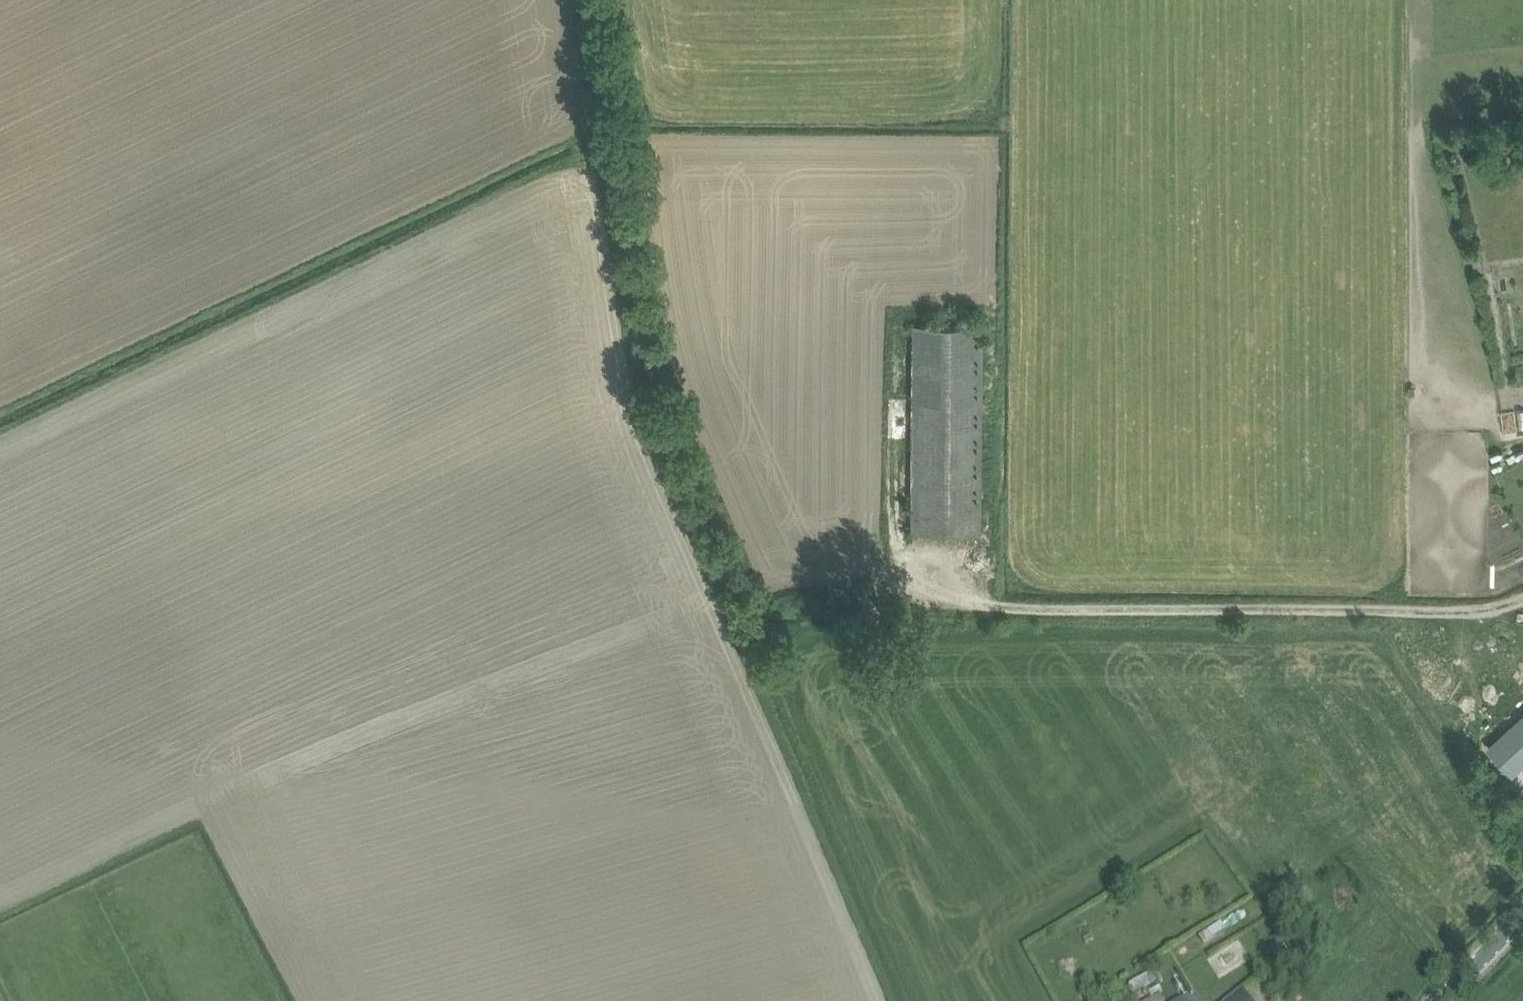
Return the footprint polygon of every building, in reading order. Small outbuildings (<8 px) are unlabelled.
[(980,533),(981,326),(913,325),(911,532),(980,533)] [(1511,774),(1522,763),(1522,718),(1489,749),(1511,774)] [(1280,939),(1273,944),(1280,954),(1287,949),(1280,939)] [(1224,1000),(1252,1000),(1240,987),(1224,1000)] [(1193,989),(1180,997),(1180,995),(1170,1000),(1200,1000),(1193,989)]
